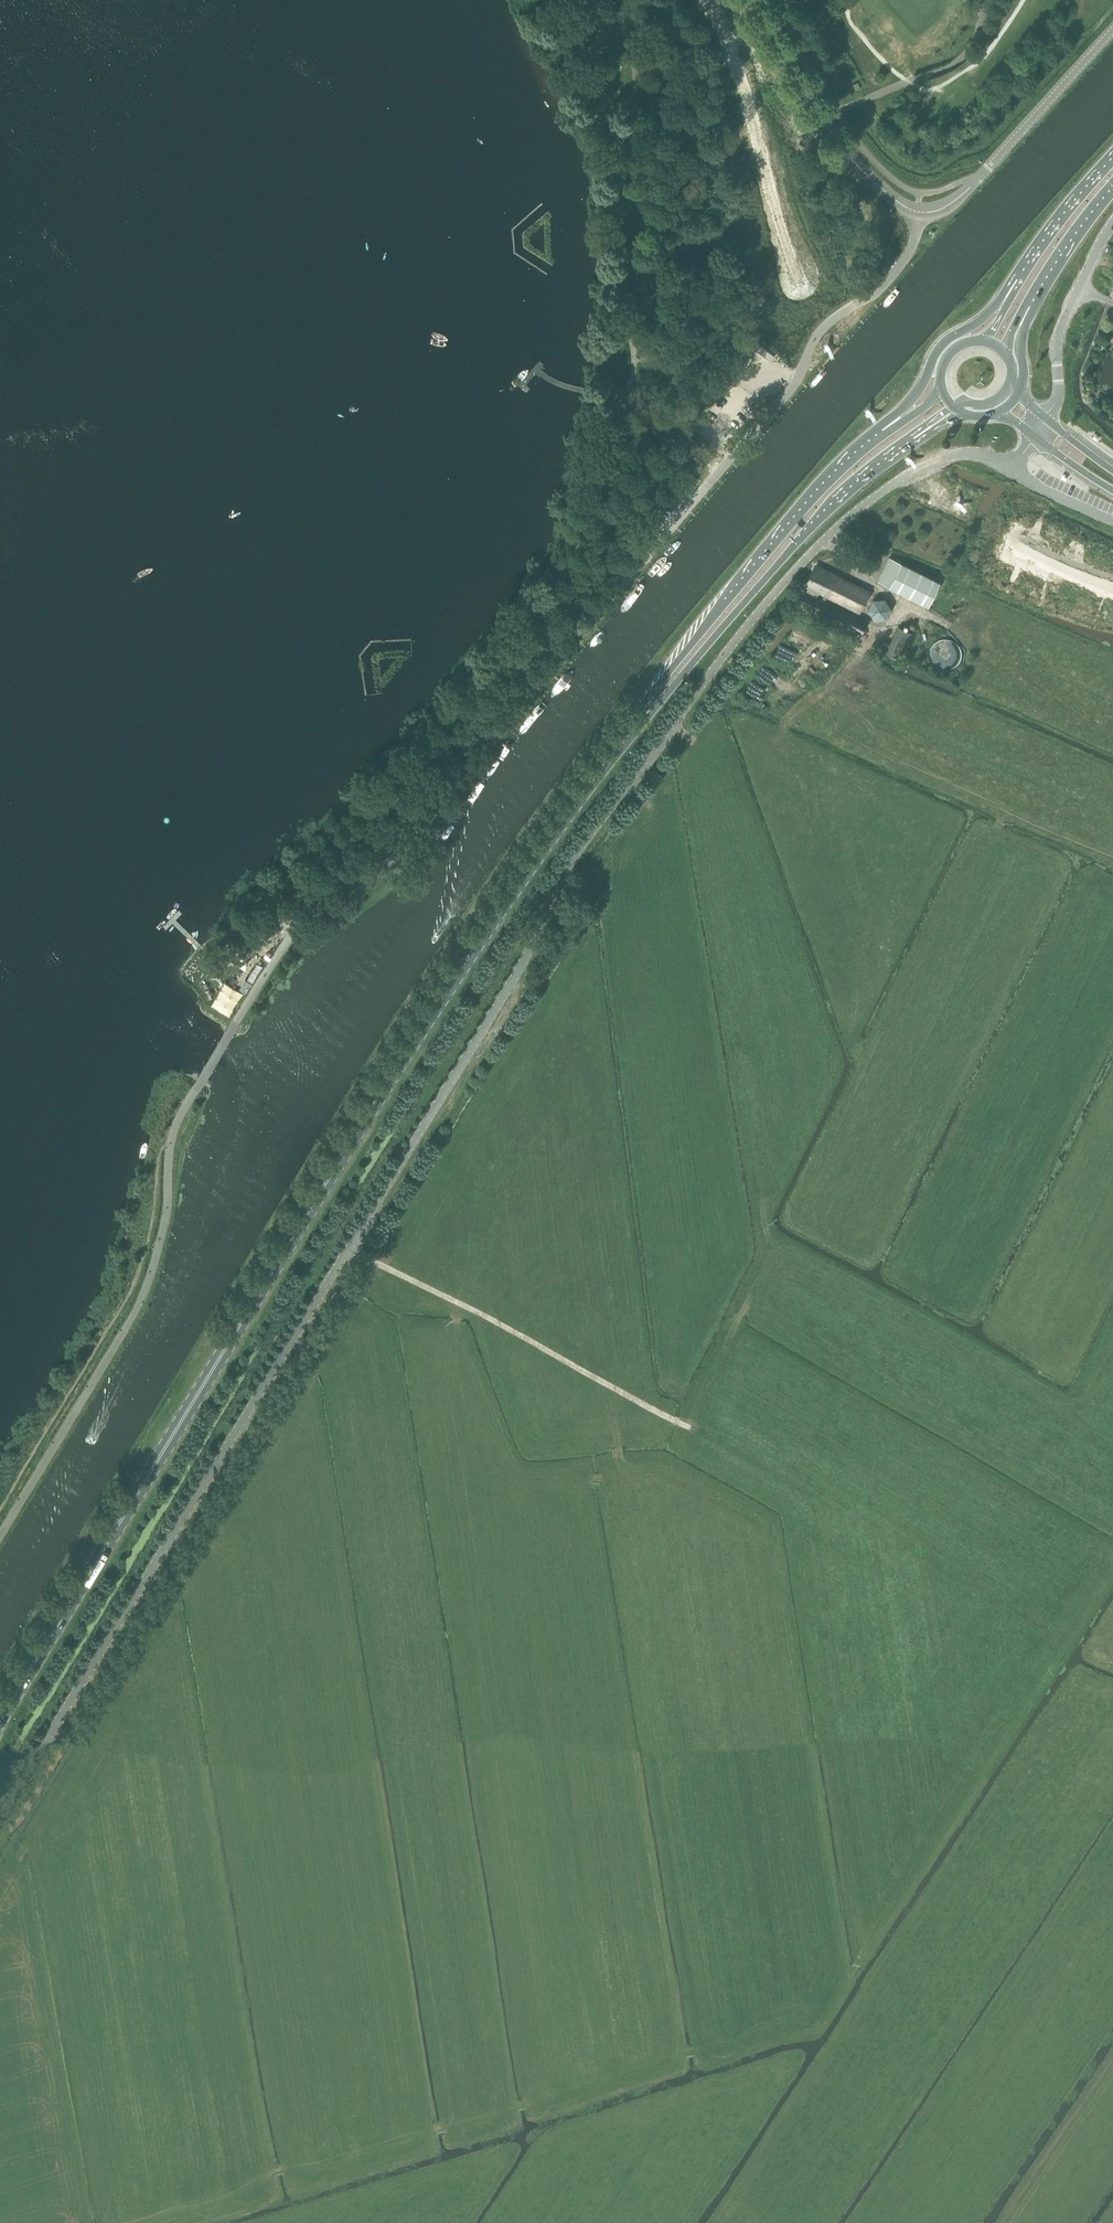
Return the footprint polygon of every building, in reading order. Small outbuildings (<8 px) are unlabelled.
[(686,444),(684,446),(685,448),(686,447),(689,452),(692,456),(695,453),(692,450),(691,450),(687,446),(686,444)] [(903,562),(891,586),(930,605),(942,581),(903,562)] [(798,602),(827,616),(862,633),(867,622),(825,602),(829,595),(861,611),(870,592),(816,566),(806,585),(809,586),(806,592),(803,591),(798,602)] [(874,599),(869,609),(875,619),(886,618),(891,608),(885,598),(874,599)] [(739,661),(731,656),(727,661),(735,666),(739,661)] [(246,980),(241,989),(246,992),(251,983),(246,980)] [(224,983),(210,1006),(228,1017),(242,994),(238,992),(232,988),(230,987),(227,985),(224,983)]
